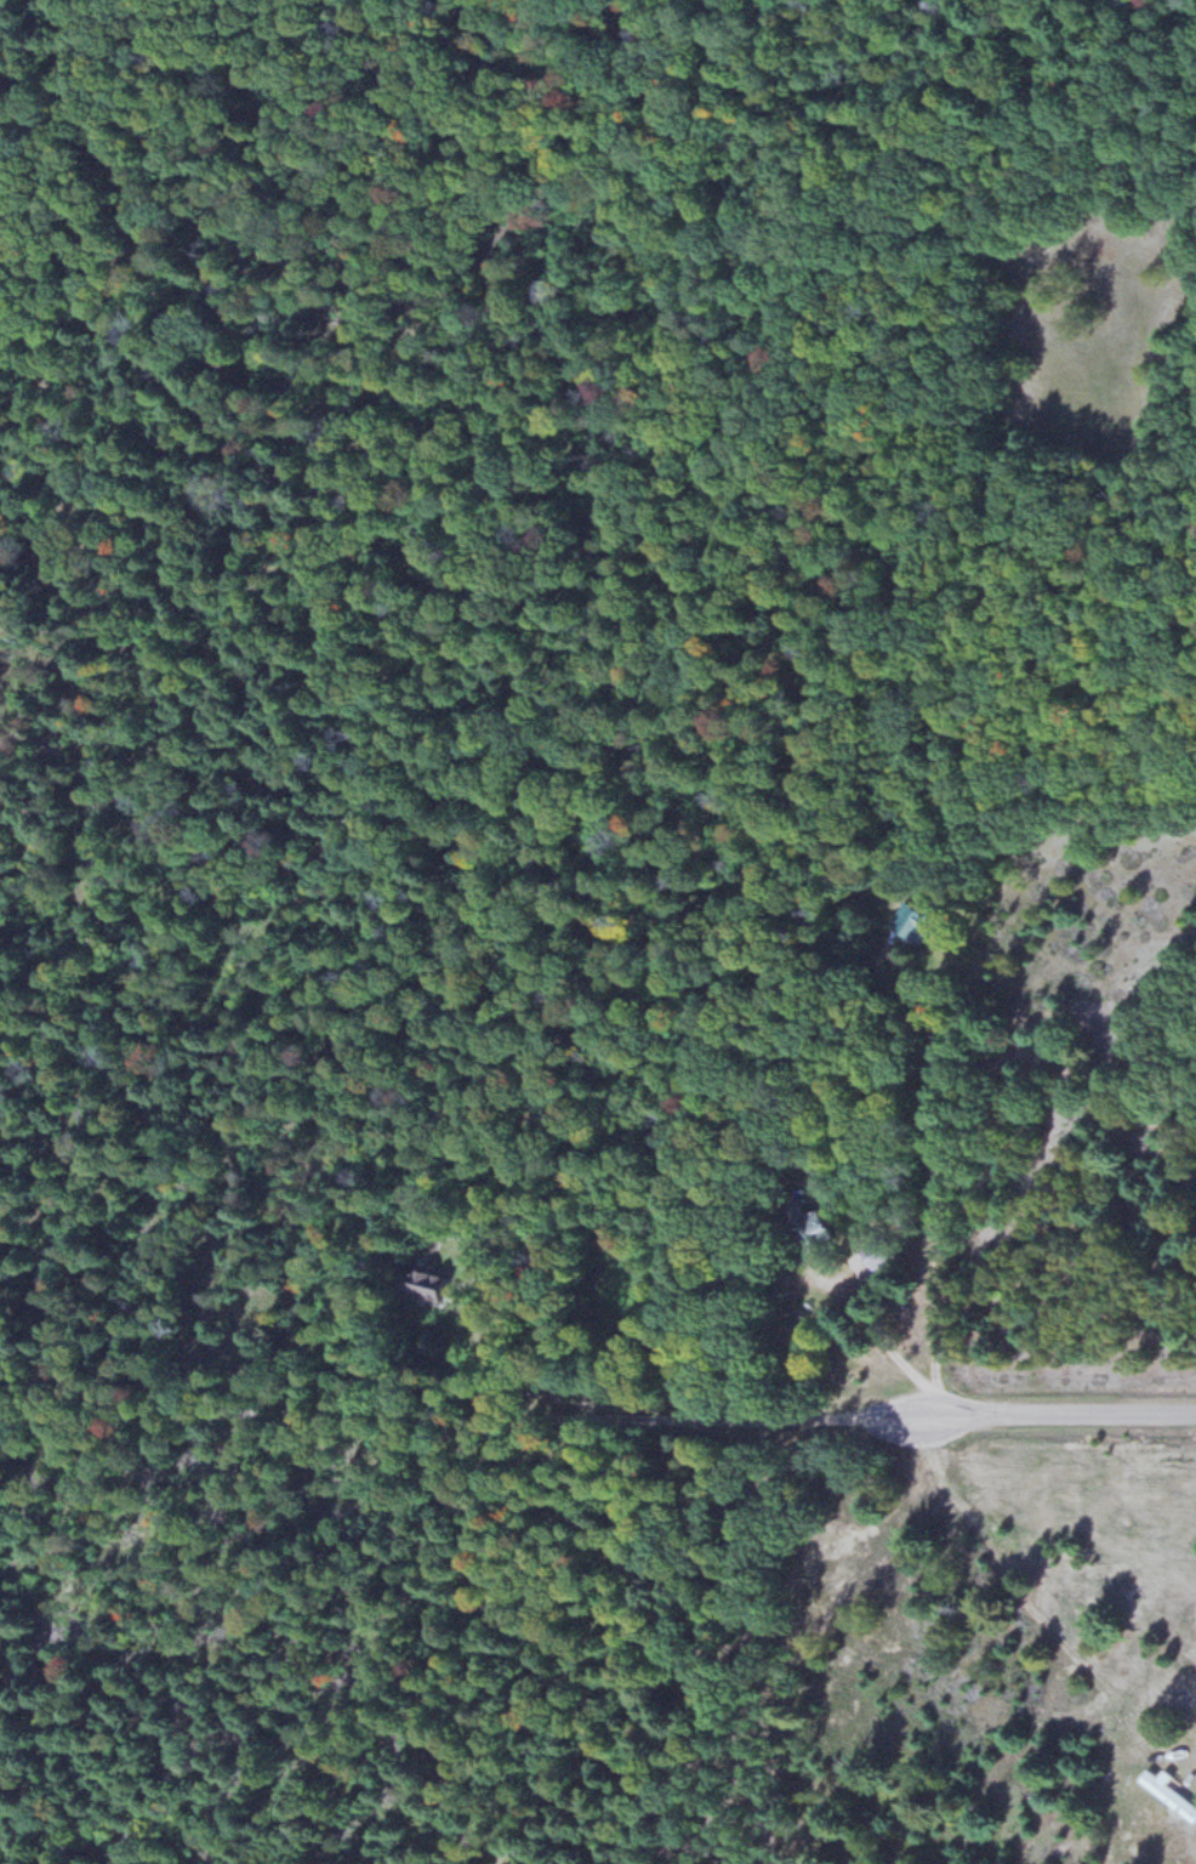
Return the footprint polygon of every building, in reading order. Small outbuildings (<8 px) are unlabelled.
[(898,921),(919,946),(940,927),(919,903),(898,921)] [(800,1219),(801,1244),(835,1242),(834,1217),(800,1219)] [(1195,1828),(1195,1807),(1171,1787),(1177,1780),(1168,1773),(1162,1780),(1151,1772),(1142,1784),(1195,1828)]
